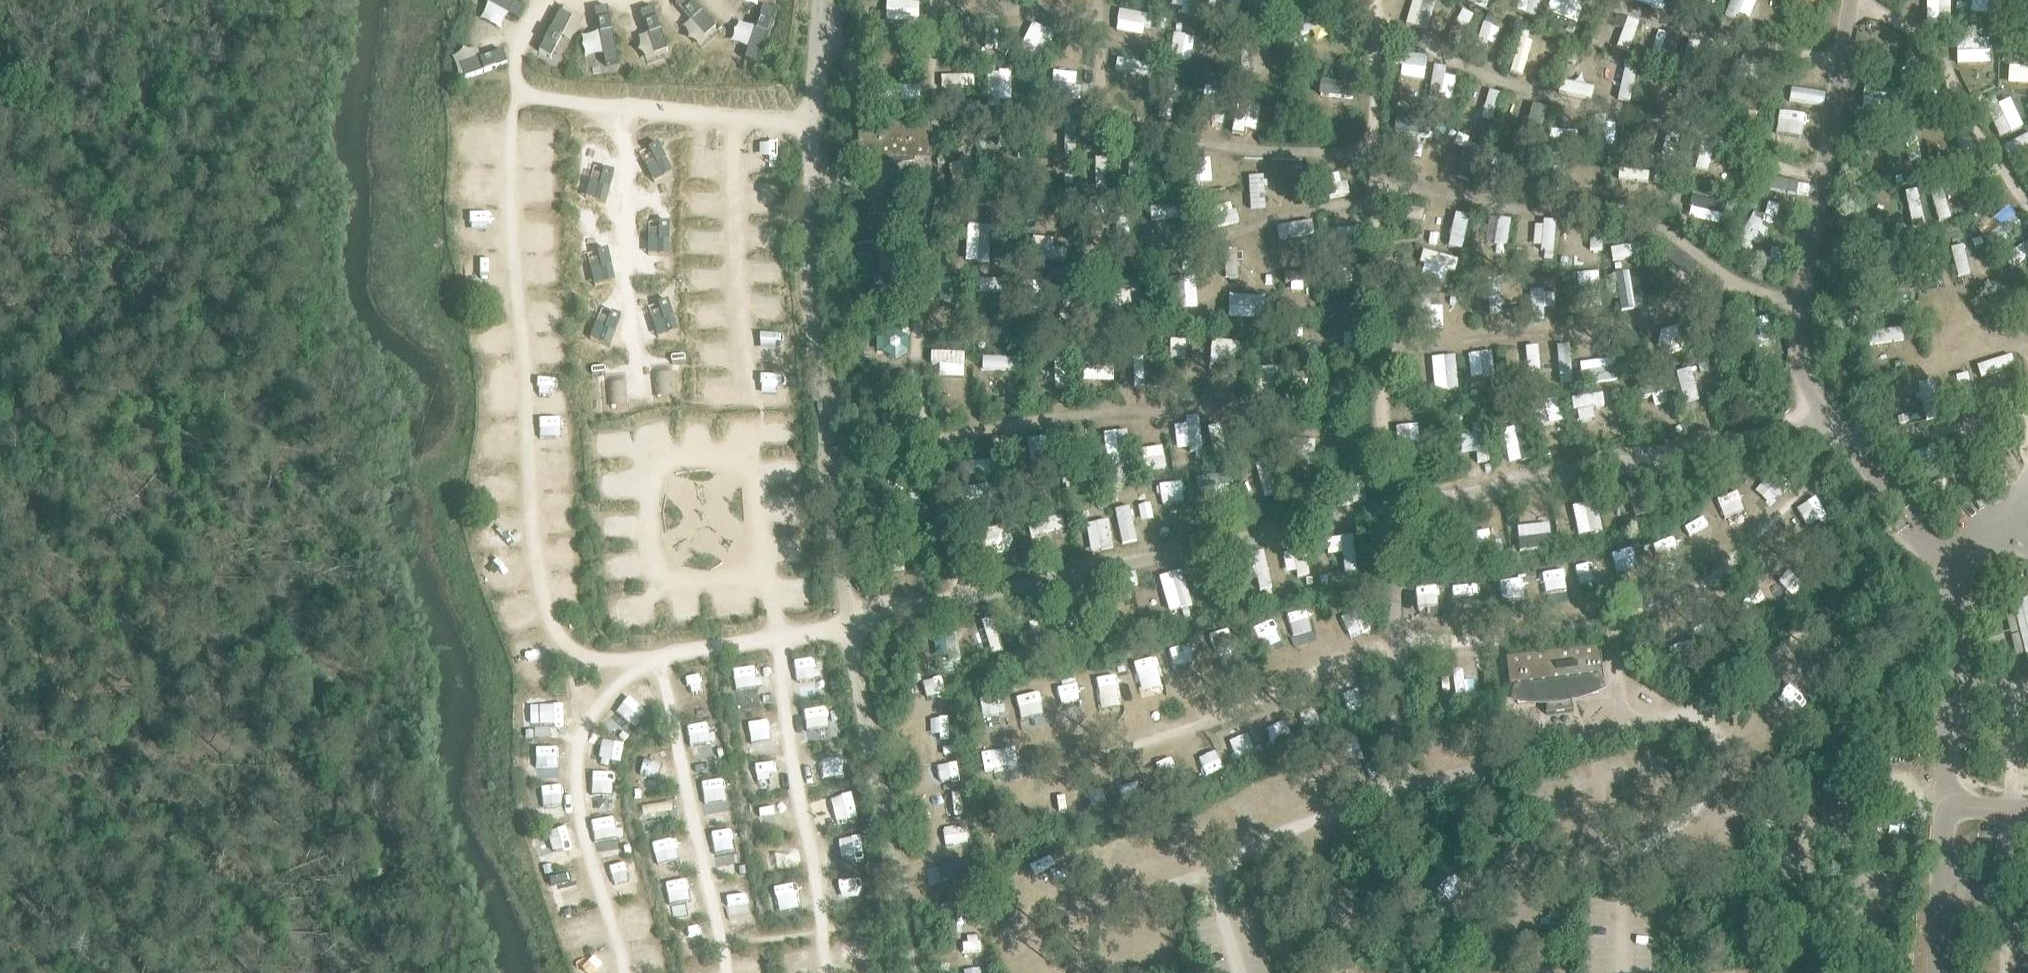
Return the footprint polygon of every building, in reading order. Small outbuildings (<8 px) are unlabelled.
[(857,158),(889,159),(889,162),(899,162),(899,159),(930,159),(931,124),(858,123),(857,158)] [(2023,647),(2023,649),(2027,664),(2027,603),(2027,599),(2012,602),(2023,647)] [(1599,647),(1505,658),(1510,694),(1513,693),(1541,690),(1541,688),(1571,685),(1571,686),(1601,682),(1603,682),(1599,647)] [(1605,692),(1601,682),(1571,686),(1571,685),(1541,688),(1541,690),(1513,693),(1511,704),(1527,707),(1546,708),(1546,701),(1569,698),(1571,706),(1581,703),(1594,698),(1605,692)] [(1546,708),(1545,714),(1573,711),(1571,706),(1569,698),(1546,701),(1546,708)]
